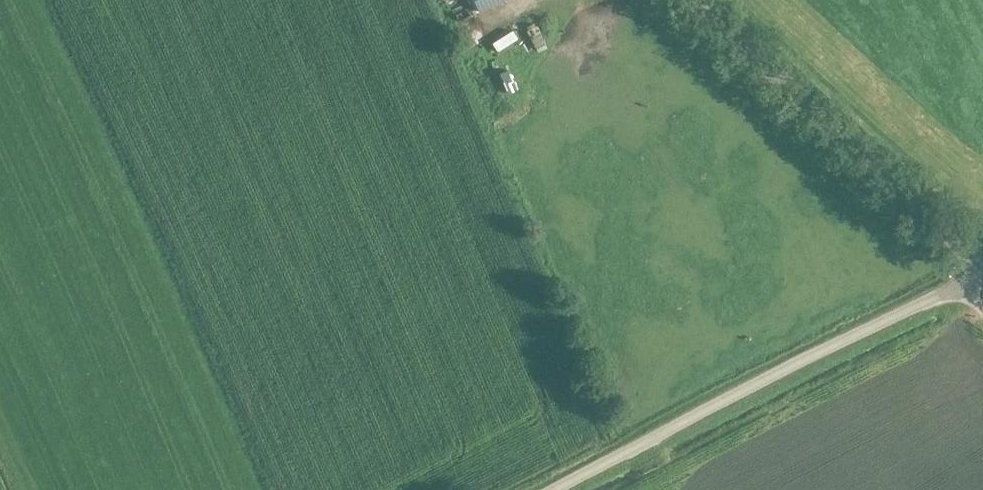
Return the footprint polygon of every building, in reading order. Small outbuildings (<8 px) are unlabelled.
[(497,47),(517,35),(512,26),(492,38),(497,47)] [(509,93),(518,89),(507,65),(499,69),(509,93)]
